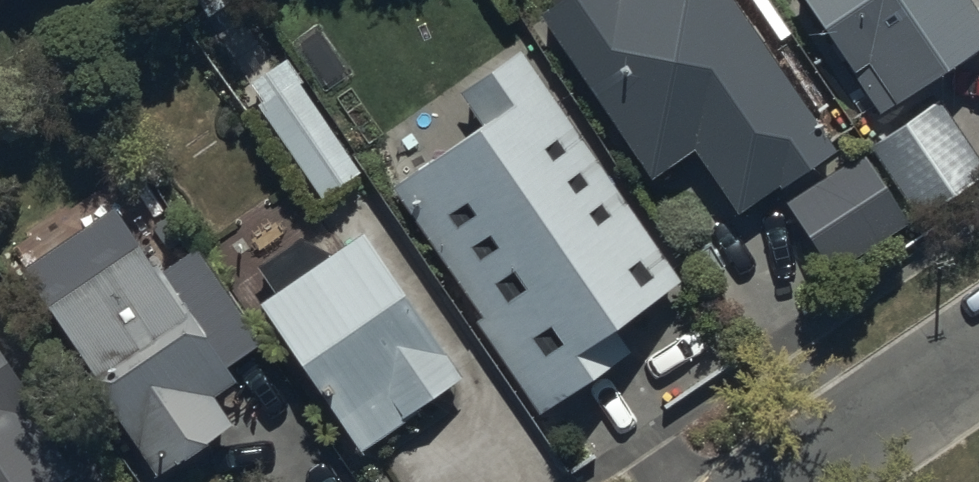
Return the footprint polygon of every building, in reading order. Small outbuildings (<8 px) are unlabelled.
[(693,146),(739,214),(837,149),(737,0),(553,0),(536,11),(648,176),(693,146)] [(876,116),(894,104),(978,47),(978,15),(969,0),(798,0),(876,116)] [(385,184),(539,413),(636,348),(616,318),(678,276),(522,44),(459,87),(481,119),(385,184)] [(322,209),(361,183),(280,64),(242,90),(322,209)] [(920,217),(978,178),(978,157),(938,96),(870,142),(920,217)] [(788,204),(834,272),(908,222),(862,155),(788,204)] [(109,202),(93,212),(92,210),(7,268),(150,478),(235,421),(215,391),(230,380),(221,367),(263,339),(194,237),(152,265),(109,202)] [(259,300),(362,452),(466,383),(363,230),(259,300)] [(78,468),(0,353),(0,481),(58,481),(78,468)]
